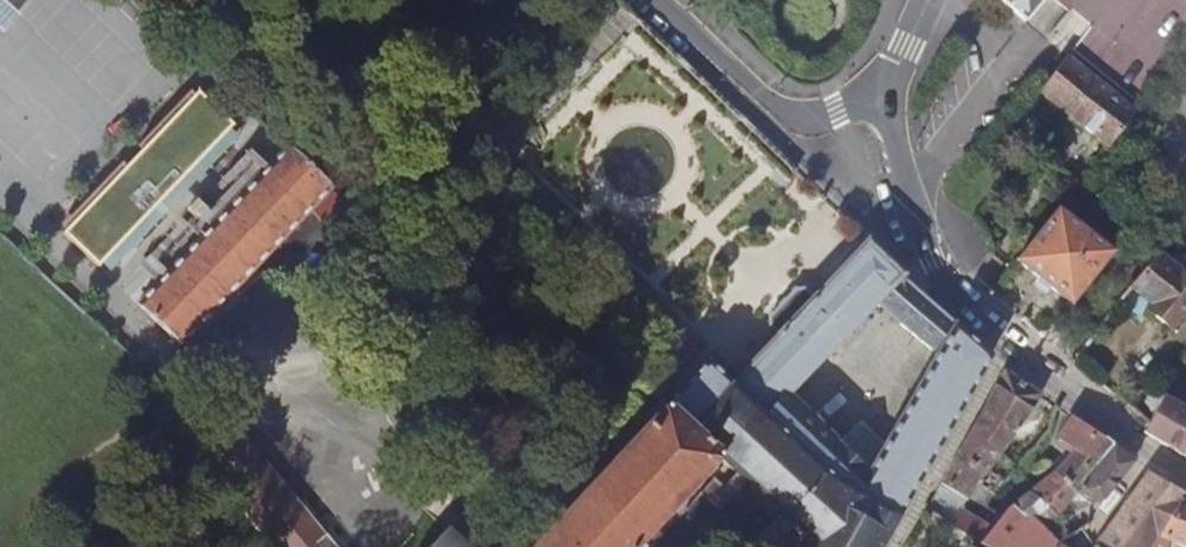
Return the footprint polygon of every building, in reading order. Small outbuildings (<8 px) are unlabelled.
[(1025,20),(1042,0),(1000,0),(1025,20)] [(15,21),(0,7),(0,38),(15,21)] [(1135,109),(1067,56),(1038,94),(1105,147),(1135,109)] [(181,346),(311,210),(330,190),(287,148),(137,305),(181,346)] [(353,211),(330,190),(311,210),(330,236),(353,211)] [(205,211),(196,201),(187,211),(196,220),(205,211)] [(1022,257),(1017,262),(1071,304),(1111,252),(1057,211),(1022,257)] [(770,327),(779,335),(741,374),(733,383),(731,381),(708,360),(664,407),(668,408),(720,457),(719,458),(807,540),(804,546),(883,546),(903,512),(973,388),(990,358),(953,325),(919,297),(910,288),(903,282),(900,279),(902,276),(866,243),(813,298),(804,291),(795,291),(770,318),(770,327)] [(1130,288),(1153,307),(1149,312),(1169,328),(1185,307),(1185,279),(1156,255),(1130,288)] [(977,421),(955,459),(980,476),(982,477),(1005,447),(1041,395),(1036,391),(1003,371),(984,408),(979,412),(977,421)] [(1162,397),(1185,410),(1185,390),(1167,380),(1159,396),(1162,397)] [(1185,458),(1185,410),(1162,397),(1148,424),(1145,433),(1185,458)] [(714,463),(719,458),(720,457),(668,408),(664,407),(641,433),(535,546),(637,546),(714,463)] [(1118,449),(1072,418),(1058,440),(1063,445),(1059,450),(1068,457),(1052,474),(1043,481),(1029,492),(1012,505),(1008,507),(1033,520),(1039,516),(1048,519),(1056,517),(1069,502),(1078,508),(1090,505),(1104,500),(1133,463),(1118,449)] [(271,546),(317,546),(314,544),(325,535),(229,420),(214,431),(192,449),(271,546)] [(955,459),(940,485),(950,491),(965,500),(967,500),(977,483),(980,476),(955,459)] [(1147,471),(1104,533),(1095,546),(1146,546),(1156,535),(1161,536),(1182,503),(1185,497),(1185,493),(1147,471)] [(977,483),(967,500),(984,503),(990,491),(977,483)] [(951,525),(965,500),(950,491),(934,515),(951,525)] [(951,525),(983,546),(980,543),(991,529),(987,525),(996,512),(984,503),(967,500),(965,500),(951,525)] [(1182,503),(1161,536),(1169,542),(1181,546),(1185,546),(1185,504),(1182,503)] [(1057,544),(1033,520),(1008,507),(1007,509),(998,520),(991,529),(980,543),(983,546),(984,546),(1055,546),(1057,544)] [(445,529),(429,546),(465,546),(445,529)] [(1169,542),(1161,536),(1156,535),(1146,546),(1167,546),(1169,542)]
